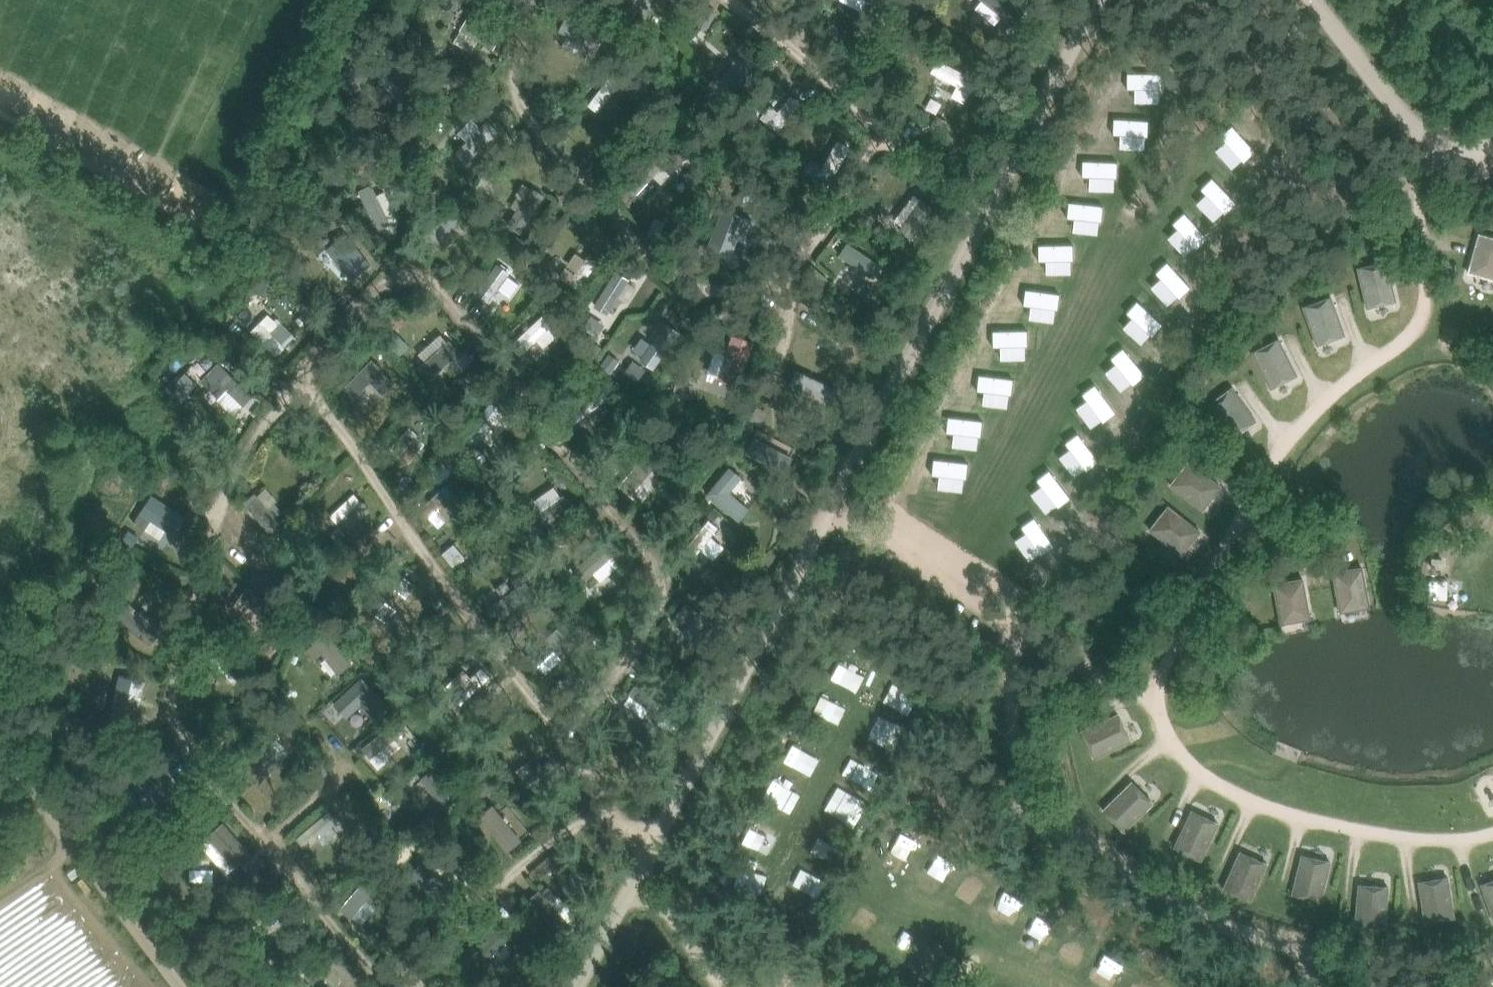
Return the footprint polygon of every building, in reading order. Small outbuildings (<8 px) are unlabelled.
[(822,3),(846,14),(853,0),(852,0),(823,0),(822,3)] [(958,16),(1001,30),(1010,2),(1004,0),(963,0),(958,16)] [(570,5),(568,15),(578,17),(580,7),(570,5)] [(707,5),(696,22),(707,29),(718,12),(707,5)] [(458,7),(437,39),(453,49),(457,43),(473,52),(489,27),(458,7)] [(558,56),(553,59),(562,73),(579,61),(555,26),(544,35),(558,56)] [(604,26),(598,36),(610,44),(617,33),(604,26)] [(419,33),(407,33),(407,44),(419,44),(419,33)] [(716,61),(731,72),(745,54),(731,43),(716,61)] [(922,59),(913,75),(956,97),(964,80),(922,59)] [(605,97),(602,76),(587,78),(590,99),(605,97)] [(715,91),(705,95),(710,107),(721,103),(715,91)] [(778,99),(761,112),(769,123),(786,110),(778,99)] [(604,187),(618,206),(654,179),(639,160),(604,187)] [(364,224),(378,215),(357,183),(343,192),(364,224)] [(1094,188),(1093,204),(1137,208),(1138,192),(1094,188)] [(516,217),(520,191),(502,189),(498,215),(516,217)] [(465,190),(456,198),(462,205),(471,198),(465,190)] [(866,209),(858,218),(864,223),(872,214),(866,209)] [(1055,213),(1047,227),(1086,248),(1094,234),(1055,213)] [(1185,219),(1173,229),(1201,263),(1213,253),(1185,219)] [(1023,241),(1053,257),(1063,238),(1033,223),(1023,241)] [(1479,233),(1468,272),(1492,280),(1492,237),(1479,233)] [(1047,254),(1039,268),(1078,289),(1086,275),(1047,254)] [(1386,260),(1358,267),(1368,307),(1396,300),(1386,260)] [(582,302),(593,310),(601,298),(610,304),(620,290),(601,276),(582,302)] [(1177,279),(1169,293),(1208,314),(1216,300),(1177,279)] [(1017,284),(1010,298),(1049,319),(1056,305),(1017,284)] [(1332,296),(1304,306),(1318,344),(1346,335),(1332,296)] [(1141,305),(1134,319),(1173,340),(1180,326),(1141,305)] [(252,341),(260,323),(247,317),(238,334),(252,341)] [(545,337),(527,317),(494,348),(503,358),(520,342),(529,352),(545,337)] [(1009,325),(1002,339),(1040,360),(1048,346),(1009,325)] [(619,355),(647,365),(658,335),(644,329),(638,344),(625,339),(619,355)] [(713,336),(710,355),(695,352),(690,381),(725,388),(734,340),(713,336)] [(1113,336),(1105,350),(1144,370),(1152,356),(1113,336)] [(1280,338),(1253,351),(1271,387),(1298,374),(1280,338)] [(422,342),(405,375),(431,389),(449,356),(422,342)] [(1084,365),(1094,372),(1106,356),(1096,349),(1084,365)] [(608,351),(598,364),(609,372),(618,359),(608,351)] [(980,355),(972,369),(1011,389),(1018,375),(980,355)] [(358,405),(379,382),(354,359),(333,383),(358,405)] [(1104,376),(1096,390),(1135,411),(1143,397),(1104,376)] [(677,378),(673,392),(681,395),(686,381),(677,378)] [(177,385),(171,392),(181,401),(187,394),(177,385)] [(1233,386),(1208,403),(1232,437),(1257,420),(1233,386)] [(971,396),(964,410),(1003,431),(1010,417),(971,396)] [(1075,406),(1067,420),(1106,441),(1114,427),(1075,406)] [(942,425),(934,439),(973,460),(981,446),(942,425)] [(1066,447),(1059,461),(1098,481),(1105,467),(1066,447)] [(452,452),(441,461),(449,470),(459,462),(452,452)] [(1169,484),(1203,511),(1222,486),(1189,459),(1169,484)] [(934,466),(926,481),(965,501),(973,487),(934,466)] [(689,496),(719,523),(742,498),(712,471),(689,496)] [(311,474),(290,476),(291,487),(312,485),(311,474)] [(1037,477),(1030,491),(1068,511),(1076,497),(1037,477)] [(422,488),(404,509),(425,527),(443,506),(422,488)] [(783,490),(778,497),(783,501),(789,495),(783,490)] [(332,526),(348,506),(335,496),(319,515),(332,526)] [(1149,529),(1182,555),(1201,530),(1168,504),(1149,529)] [(140,512),(132,531),(160,543),(168,523),(140,512)] [(1029,518),(1021,532),(1060,552),(1067,538),(1029,518)] [(128,530),(122,540),(133,546),(139,537),(128,530)] [(1445,543),(1457,554),(1467,542),(1455,532),(1445,543)] [(561,572),(577,586),(602,559),(586,544),(561,572)] [(999,547),(992,561),(1031,582),(1038,568),(999,547)] [(447,548),(441,553),(452,566),(457,562),(447,548)] [(1363,566),(1334,571),(1341,611),(1370,606),(1363,566)] [(1304,577),(1274,582),(1281,623),(1311,618),(1304,577)] [(131,614),(139,603),(129,595),(120,606),(131,614)] [(308,628),(289,640),(305,665),(312,660),(321,675),(333,668),(308,628)] [(824,656),(816,670),(855,691),(862,677),(824,656)] [(198,672),(224,696),(238,682),(212,658),(198,672)] [(315,700),(325,717),(355,699),(345,682),(315,700)] [(897,693),(890,707),(929,728),(936,714),(897,693)] [(243,694),(237,701),(244,708),(250,701),(243,694)] [(824,723),(819,699),(802,703),(807,727),(824,723)] [(1079,730),(1093,758),(1131,740),(1118,711),(1079,730)] [(285,720),(278,728),(288,737),(295,729),(285,720)] [(880,752),(888,735),(867,726),(859,743),(880,752)] [(346,751),(362,770),(385,751),(369,731),(346,751)] [(788,775),(796,755),(775,747),(767,766),(788,775)] [(395,788),(411,805),(419,798),(427,807),(441,795),(417,769),(395,788)] [(1101,809),(1123,831),(1154,801),(1132,779),(1101,809)] [(750,801),(779,812),(787,793),(758,781),(750,801)] [(819,794),(812,810),(841,825),(849,809),(819,794)] [(1173,847),(1201,860),(1219,822),(1191,808),(1173,847)] [(212,874),(237,851),(207,819),(182,842),(212,874)] [(757,858),(766,832),(744,824),(734,849),(757,858)] [(879,849),(898,854),(903,834),(884,829),(879,849)] [(813,865),(822,843),(801,834),(791,856),(813,865)] [(407,840),(399,849),(408,857),(416,848),(407,840)] [(376,845),(322,898),(387,966),(390,967),(391,968),(394,969),(398,970),(400,970),(403,970),(406,969),(407,969),(408,968),(450,933),(458,922),(376,845)] [(1222,888),(1252,901),(1268,861),(1239,849),(1222,888)] [(921,850),(907,876),(924,885),(938,859),(921,850)] [(1291,894),(1322,901),(1331,860),(1300,852),(1291,894)] [(781,863),(767,888),(795,905),(810,880),(781,863)] [(1424,921),(1455,916),(1448,875),(1417,880),(1424,921)] [(1479,883),(1492,919),(1492,878),(1479,883)] [(1354,925),(1386,927),(1389,885),(1358,882),(1354,925)] [(974,916),(991,927),(1007,902),(990,892),(974,916)] [(1023,953),(1039,924),(1022,914),(1006,943),(1023,953)] [(1106,965),(1088,957),(1075,986),(1097,986),(1106,965)]
